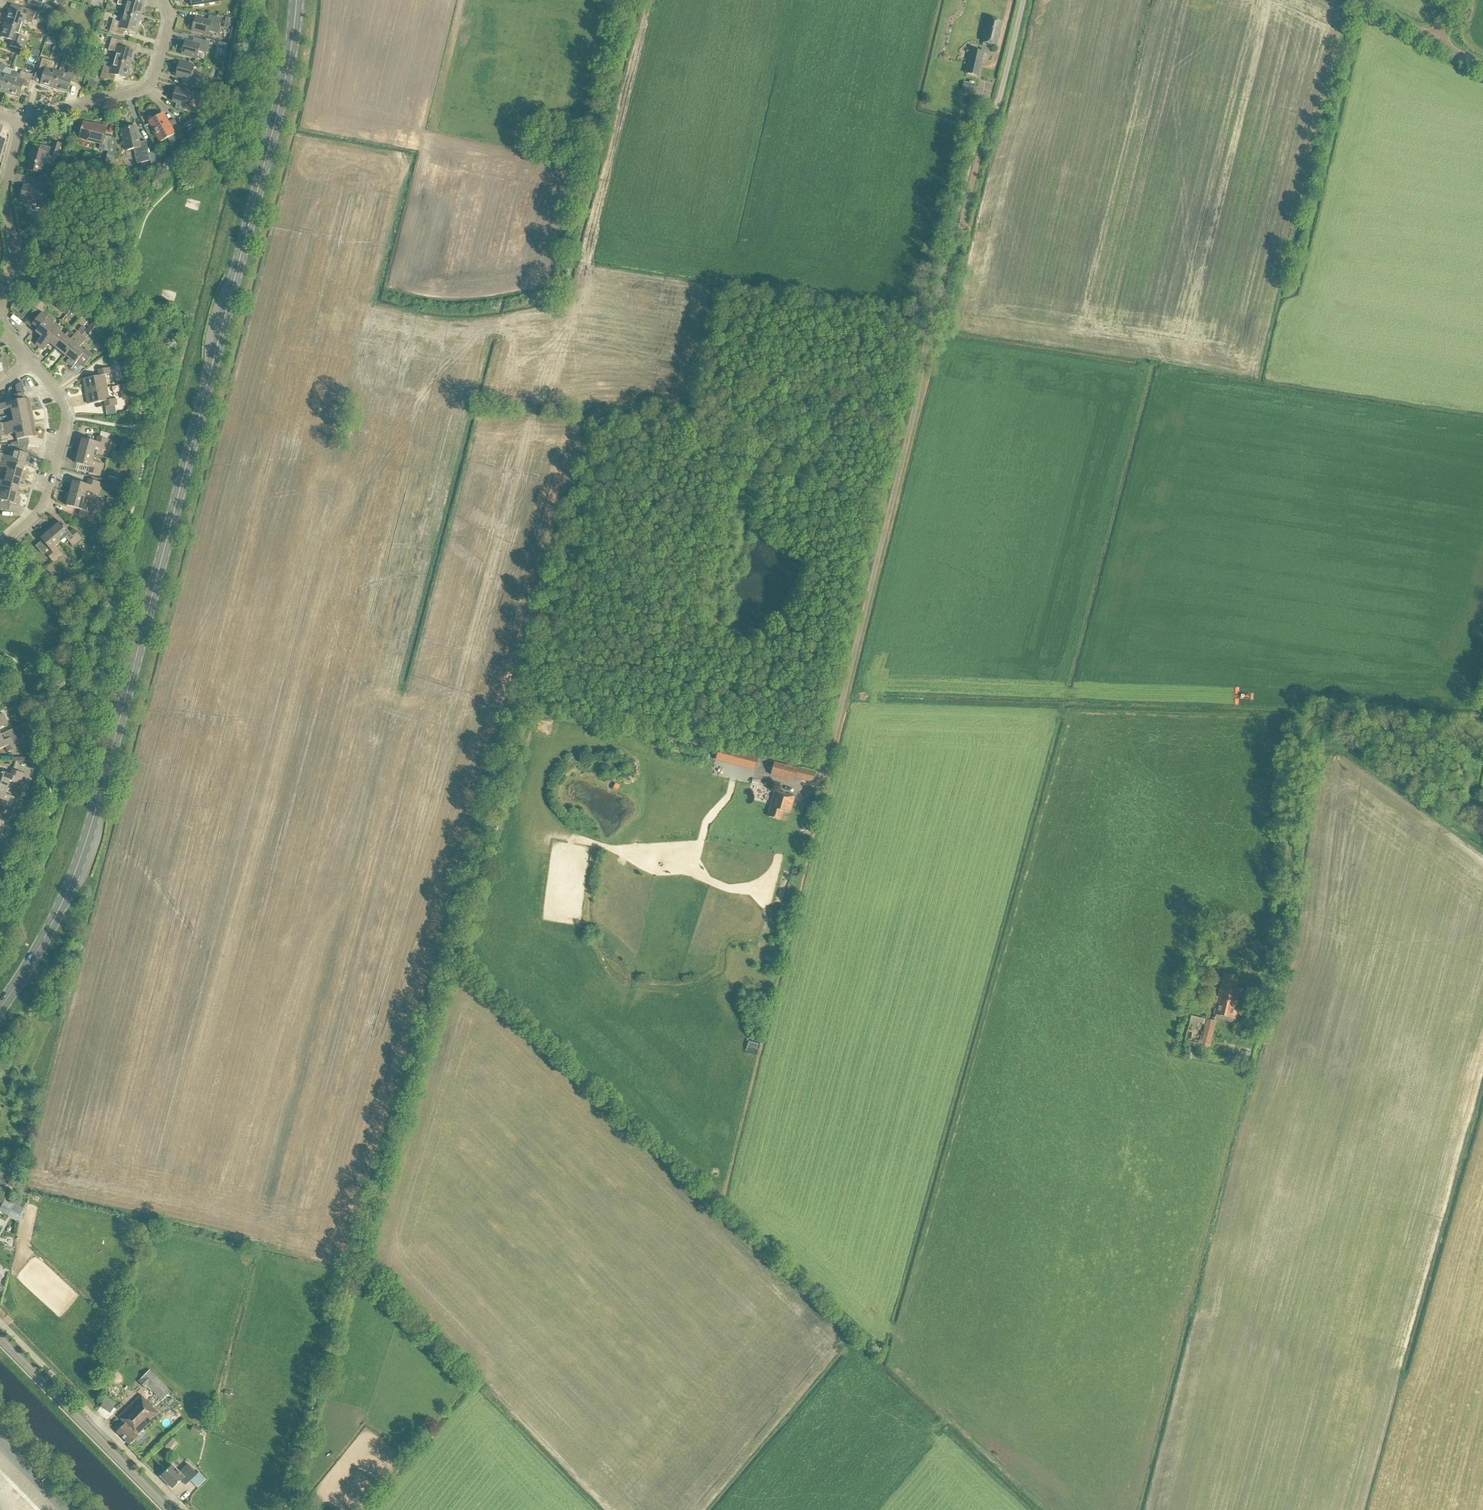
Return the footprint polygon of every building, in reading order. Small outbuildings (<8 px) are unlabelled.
[(117,5),(121,6),(121,5),(125,7),(123,14),(140,19),(144,6),(138,4),(139,0),(119,0),(117,5)] [(58,9),(44,5),(42,12),(48,14),(55,16),(56,16),(58,9)] [(9,10),(5,24),(22,29),(25,21),(29,22),(29,23),(32,24),(36,12),(23,8),(21,14),(9,10)] [(48,14),(46,21),(53,23),(55,16),(48,14)] [(140,19),(123,14),(120,23),(116,22),(116,21),(113,20),(109,32),(123,36),(125,30),(136,34),(140,19)] [(208,21),(195,18),(192,32),(206,36),(207,31),(217,34),(221,19),(209,15),(208,21)] [(982,43),(995,46),(1000,22),(988,19),(985,30),(984,30),(983,30),(983,31),(982,31),(982,32),(982,33),(983,34),(984,35),(982,43)] [(5,24),(0,38),(12,41),(10,47),(23,52),(27,39),(24,38),(24,39),(19,38),(22,29),(5,24)] [(185,41),(181,55),(196,59),(198,52),(207,54),(209,43),(193,38),(192,43),(185,41)] [(131,65),(135,52),(123,49),(125,43),(111,39),(108,51),(112,52),(112,51),(116,52),(114,60),(131,65)] [(983,53),(971,50),(965,74),(978,76),(983,53)] [(54,89),(59,72),(51,70),(52,65),(53,66),(54,62),(42,58),(38,72),(44,74),(40,85),(54,89)] [(131,65),(114,60),(112,69),(107,68),(107,67),(104,66),(100,78),(114,82),(116,76),(127,80),(131,65)] [(194,67),(179,63),(175,77),(183,79),(182,83),(200,88),(202,78),(196,77),(196,75),(192,73),(194,67)] [(6,94),(11,77),(3,74),(4,70),(5,70),(6,67),(0,65),(0,92),(6,94)] [(59,72),(54,89),(67,94),(71,82),(77,84),(78,81),(82,82),(85,72),(81,71),(69,67),(68,70),(69,70),(67,75),(59,72)] [(11,77),(6,94),(19,98),(23,86),(29,88),(33,75),(21,71),(20,74),(13,72),(11,77)] [(961,91),(973,93),(974,85),(963,82),(961,91)] [(192,93),(176,88),(173,102),(185,106),(184,111),(195,114),(196,109),(188,106),(192,93)] [(197,118),(203,120),(206,112),(200,110),(197,118)] [(164,115),(150,123),(159,141),(167,137),(170,144),(184,137),(176,123),(170,127),(164,115)] [(97,127),(84,123),(80,138),(100,144),(99,150),(108,152),(109,149),(112,138),(105,136),(107,128),(97,126),(97,127)] [(136,127),(121,130),(126,151),(134,149),(137,164),(150,161),(146,141),(139,143),(136,127)] [(39,151),(32,149),(29,159),(31,160),(28,171),(41,175),(46,155),(57,158),(60,145),(53,143),(52,149),(41,146),(39,151)] [(109,149),(108,152),(105,164),(105,165),(110,167),(110,166),(115,167),(115,150),(109,149)] [(31,188),(24,186),(21,200),(36,204),(38,196),(41,197),(42,194),(49,196),(52,184),(54,184),(55,180),(48,178),(47,180),(49,180),(48,183),(45,182),(33,179),(31,188)] [(38,214),(45,216),(47,206),(42,205),(40,206),(38,214)] [(60,303),(56,308),(65,315),(69,310),(60,303)] [(36,344),(39,347),(57,325),(54,323),(56,321),(49,315),(47,317),(37,309),(26,323),(36,331),(36,332),(42,337),(36,344)] [(105,331),(99,326),(97,327),(93,324),(86,331),(92,336),(95,333),(100,337),(105,331)] [(57,325),(39,347),(44,351),(50,344),(55,348),(64,336),(60,332),(62,329),(57,325)] [(78,331),(82,334),(86,329),(82,326),(78,331)] [(75,334),(69,330),(64,336),(55,348),(65,356),(81,335),(77,332),(75,334)] [(81,335),(65,356),(69,359),(66,362),(73,367),(72,369),(76,373),(83,367),(93,356),(87,350),(82,345),(87,340),(81,335)] [(99,376),(83,379),(85,392),(107,388),(104,375),(111,374),(110,368),(98,370),(99,376)] [(107,388),(85,392),(88,405),(104,401),(105,407),(117,405),(116,399),(109,400),(107,388)] [(121,392),(123,401),(131,399),(129,391),(121,392)] [(13,415),(27,412),(31,411),(28,394),(12,397),(13,402),(0,404),(0,407),(1,411),(12,409),(13,415)] [(4,425),(0,426),(0,430),(34,424),(33,419),(31,411),(27,412),(13,415),(14,422),(3,424),(4,425)] [(34,424),(0,430),(0,443),(2,443),(1,436),(16,433),(19,446),(29,444),(28,438),(37,437),(34,424)] [(77,443),(75,451),(94,455),(96,449),(106,451),(109,440),(98,437),(96,443),(82,439),(81,444),(77,443)] [(19,446),(9,446),(7,455),(0,454),(0,461),(24,467),(28,455),(26,454),(29,444),(19,446)] [(94,455),(75,451),(73,458),(77,459),(76,464),(90,467),(88,473),(100,476),(103,465),(96,463),(98,457),(94,455)] [(0,461),(0,467),(8,469),(6,476),(21,480),(25,481),(27,473),(23,472),(24,467),(0,461)] [(119,470),(126,472),(128,464),(121,462),(119,470)] [(110,473),(108,479),(119,482),(120,479),(116,478),(117,475),(110,473)] [(18,491),(21,480),(6,476),(5,482),(0,481),(0,487),(18,491)] [(87,485),(73,482),(70,494),(84,498),(91,499),(92,493),(97,494),(100,483),(88,480),(87,485)] [(0,487),(0,493),(2,494),(0,500),(19,505),(21,497),(17,496),(18,491),(0,487)] [(70,494),(66,493),(64,501),(68,502),(67,507),(80,510),(78,516),(90,519),(93,507),(83,504),(84,498),(70,494)] [(112,515),(114,505),(110,505),(108,504),(106,514),(112,515)] [(70,533),(60,523),(57,526),(54,523),(48,528),(61,543),(66,538),(73,546),(82,539),(74,529),(70,533)] [(93,533),(100,537),(106,528),(101,526),(100,528),(97,526),(93,533)] [(44,536),(41,539),(50,550),(45,554),(53,564),(63,555),(56,547),(61,543),(48,528),(42,533),(44,536)] [(58,573),(57,574),(50,566),(46,569),(53,578),(60,579),(62,577),(58,573)] [(0,736),(0,750),(6,747),(8,752),(19,747),(17,744),(19,743),(13,729),(1,735),(0,736)] [(718,749),(715,761),(754,771),(757,759),(718,749)] [(39,763),(31,762),(30,770),(38,770),(39,763)] [(770,776),(794,782),(798,769),(774,762),(770,776)] [(0,772),(0,785),(8,788),(10,782),(20,785),(24,774),(12,770),(11,775),(0,772)] [(0,785),(0,799),(3,800),(1,806),(12,809),(16,798),(6,794),(8,788),(0,785)] [(774,791),(773,797),(777,798),(774,807),(770,806),(767,817),(780,820),(783,812),(790,814),(794,797),(774,791)] [(806,812),(805,818),(814,821),(816,814),(806,812)] [(8,856),(3,854),(0,860),(0,867),(2,868),(8,856)] [(1225,973),(1216,1008),(1214,1014),(1236,1019),(1243,990),(1236,988),(1238,977),(1225,973)] [(1201,1044),(1210,1047),(1216,1022),(1207,1019),(1201,1044)] [(1252,1024),(1248,1035),(1258,1038),(1261,1026),(1252,1024)] [(16,1195),(7,1212),(21,1219),(29,1202),(16,1195)] [(171,1392),(150,1370),(140,1379),(161,1401),(171,1392)] [(159,1414),(141,1395),(119,1417),(121,1418),(121,1419),(125,1423),(117,1431),(129,1445),(138,1436),(137,1435),(159,1414)] [(191,1431),(199,1435),(202,1429),(193,1425),(191,1431)] [(163,1445),(168,1449),(176,1441),(171,1436),(163,1445)] [(179,1472),(172,1465),(160,1476),(172,1489),(181,1480),(186,1485),(197,1474),(188,1464),(179,1472)]
